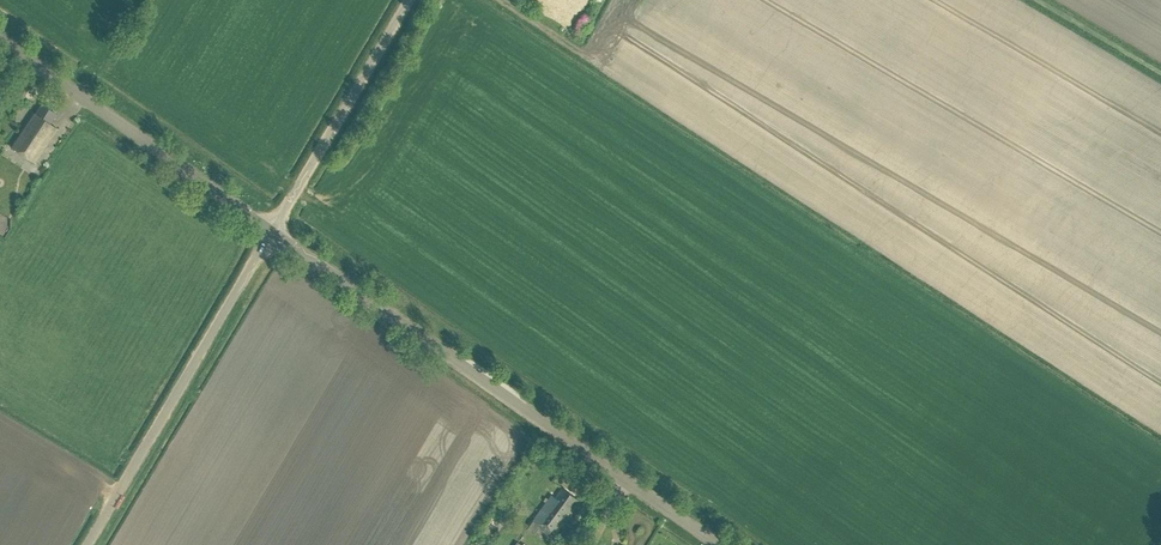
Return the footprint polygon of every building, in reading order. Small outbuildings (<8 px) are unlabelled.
[(50,123),(56,114),(42,105),(36,114),(33,113),(11,145),(36,162),(58,129),(50,123)] [(561,523),(560,521),(564,516),(568,519),(581,501),(563,488),(556,497),(552,495),(532,522),(540,528),(552,536),(561,523)] [(569,544),(579,544),(583,538),(570,529),(563,540),(569,544)]
